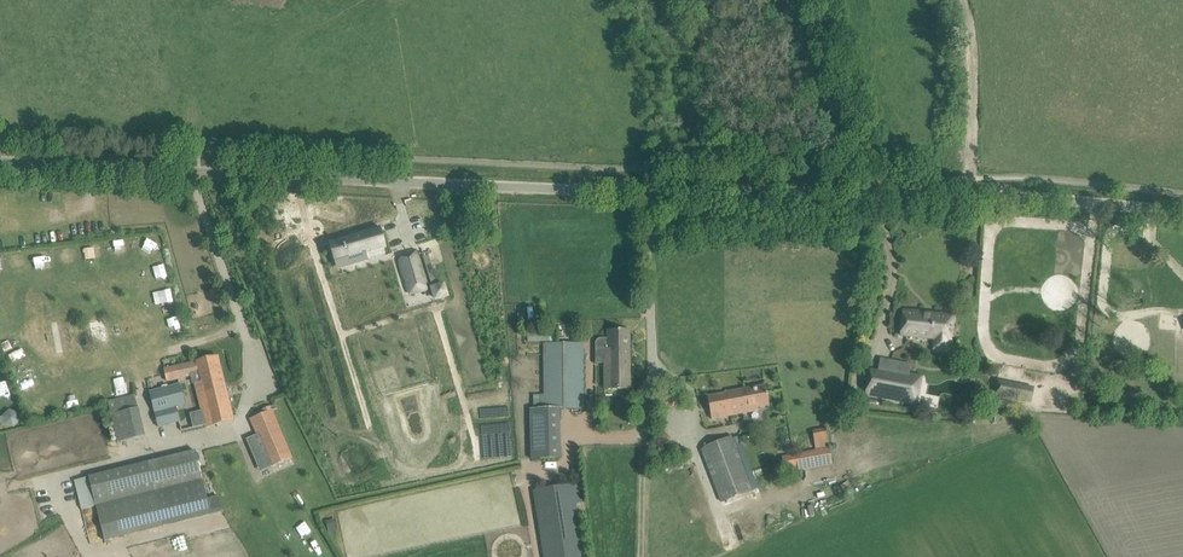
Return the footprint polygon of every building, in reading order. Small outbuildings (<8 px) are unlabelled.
[(378,228),(330,242),(336,262),(348,259),(350,265),(367,260),(365,253),(383,248),(384,248),(378,228)] [(126,240),(112,241),(113,261),(127,260),(126,240)] [(86,256),(100,255),(99,244),(86,245),(86,256)] [(73,260),(70,247),(58,250),(61,263),(73,260)] [(35,252),(36,265),(52,264),(52,252),(35,252)] [(408,260),(399,263),(406,285),(412,283),(415,293),(428,289),(417,252),(406,255),(408,260)] [(9,253),(10,272),(23,272),(22,253),(9,253)] [(163,262),(144,265),(147,278),(166,275),(163,262)] [(156,292),(160,304),(172,301),(169,289),(156,292)] [(935,340),(934,345),(935,347),(938,349),(942,350),(946,349),(948,347),(948,341),(952,341),(955,314),(902,309),(899,336),(935,340)] [(176,315),(164,317),(167,331),(179,329),(176,315)] [(595,344),(595,349),(595,363),(605,363),(605,389),(629,389),(629,330),(608,331),(608,338),(602,338),(600,338),(598,339),(597,341),(596,343),(595,344)] [(547,340),(547,331),(527,332),(527,341),(547,340)] [(540,408),(534,408),(529,408),(531,459),(561,458),(559,409),(584,409),(583,343),(543,343),(544,394),(539,395),(540,408)] [(12,349),(4,354),(8,361),(16,356),(12,349)] [(217,358),(164,369),(166,379),(181,375),(182,378),(200,373),(201,381),(196,382),(207,426),(232,420),(217,358)] [(908,378),(911,365),(880,359),(877,372),(870,371),(865,395),(911,404),(916,379),(908,378)] [(994,393),(1018,398),(1021,384),(997,379),(994,393)] [(176,407),(185,405),(180,384),(151,391),(156,412),(154,412),(158,427),(180,422),(176,407)] [(726,394),(707,397),(711,419),(752,412),(758,411),(758,407),(769,405),(765,385),(725,393),(726,394)] [(88,389),(91,402),(104,399),(101,386),(88,389)] [(658,395),(661,410),(678,407),(675,392),(658,395)] [(63,397),(66,408),(79,406),(77,394),(63,397)] [(110,415),(117,443),(145,436),(135,394),(108,401),(111,415),(110,415)] [(39,414),(48,405),(40,397),(31,405),(39,414)] [(249,419),(256,435),(259,433),(273,466),(293,458),(273,410),(277,409),(276,405),(271,407),(270,406),(262,410),(263,413),(251,418),(249,419)] [(2,416),(2,417),(0,417),(0,421),(1,425),(4,425),(13,428),(20,421),(18,412),(9,410),(2,416)] [(798,468),(798,471),(833,465),(829,447),(825,427),(812,430),(816,450),(781,456),(784,471),(798,468)] [(701,450),(721,500),(752,488),(732,436),(704,447),(701,450)] [(419,439),(391,447),(395,457),(422,449),(419,439)] [(195,450),(147,462),(155,492),(203,480),(195,450)] [(396,463),(398,472),(426,466),(424,456),(396,463)] [(89,482),(76,485),(82,510),(96,506),(89,482)] [(537,512),(544,556),(585,556),(576,503),(581,502),(578,483),(533,491),(537,512)] [(219,497),(208,500),(210,510),(210,511),(211,515),(223,512),(219,497)] [(120,500),(96,506),(105,541),(128,536),(120,500)] [(326,533),(336,530),(333,518),(324,520),(326,533)]
